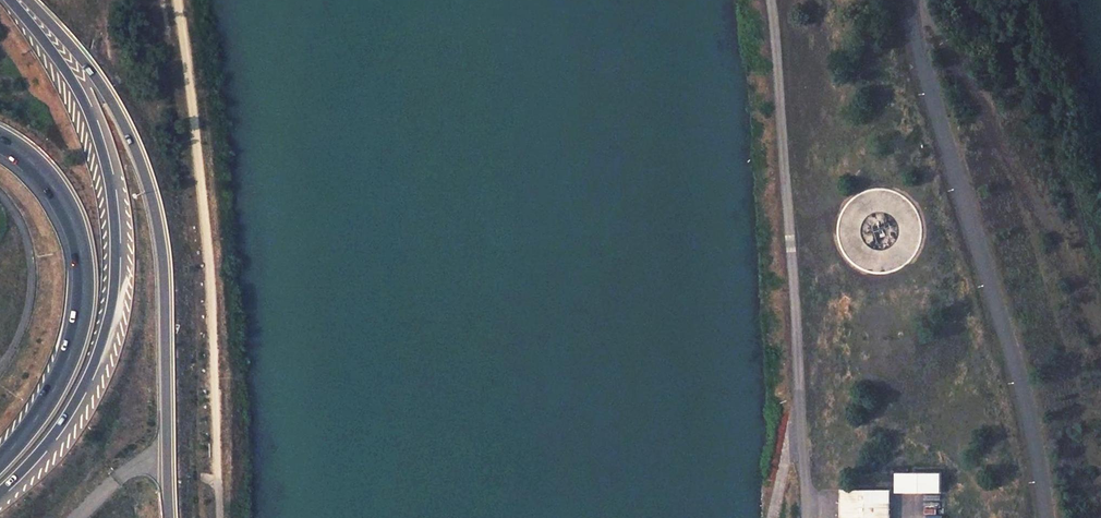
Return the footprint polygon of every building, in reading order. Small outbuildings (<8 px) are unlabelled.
[(937,471),(893,472),(893,492),(938,491),(937,471)] [(837,491),(838,517),(888,517),(887,490),(837,491)]
